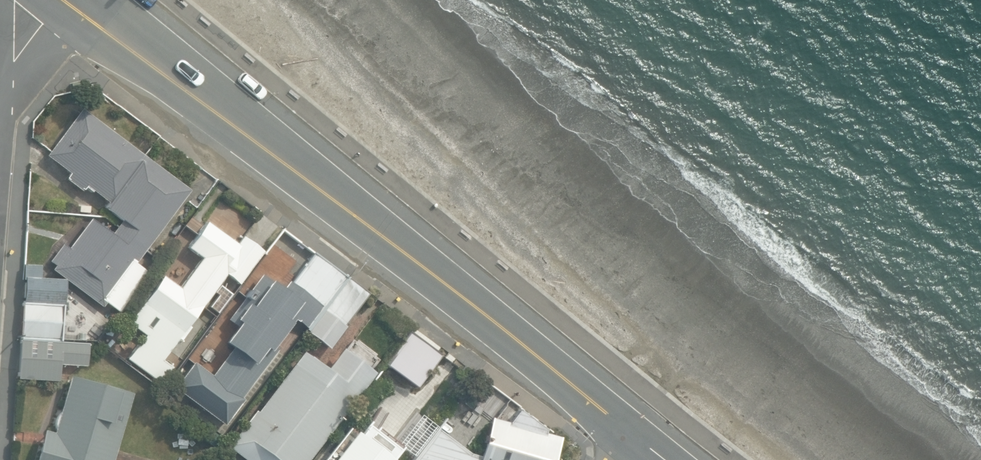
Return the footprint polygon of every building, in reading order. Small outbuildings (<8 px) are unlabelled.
[(53,270),(102,307),(112,295),(120,301),(134,282),(126,276),(190,192),(82,110),(47,156),(70,174),(66,179),(82,191),(86,186),(111,204),(107,209),(122,221),(113,233),(93,218),(69,249),(64,244),(51,261),(56,265),(53,270)] [(91,212),(92,204),(77,203),(77,211),(91,212)] [(236,245),(206,223),(187,249),(201,259),(179,289),(162,277),(128,323),(145,336),(127,360),(160,384),(172,367),(162,360),(225,275),(239,285),(263,252),(242,237),(236,245)] [(320,307),(345,274),(324,259),(299,292),(320,307)] [(22,338),(60,340),(61,304),(64,304),(65,280),(40,279),(41,266),(25,265),(22,338)] [(347,276),(307,332),(331,348),(370,293),(347,276)] [(174,390),(225,426),(244,400),(238,396),(275,343),(280,346),(289,333),(285,330),(302,306),(264,278),(230,321),(238,327),(226,343),(234,349),(214,377),(194,362),(174,390)] [(373,380),(405,404),(441,355),(410,331),(373,380)] [(19,341),(17,380),(58,382),(59,366),(88,368),(89,344),(19,341)] [(340,350),(324,369),(301,353),(257,412),(253,411),(231,443),(233,446),(230,449),(244,459),(307,459),(373,374),(340,350)] [(132,394),(70,376),(54,434),(45,431),(36,459),(113,459),(132,394)] [(560,437),(548,434),(517,412),(517,410),(507,424),(489,419),(478,457),(471,455),(436,431),(415,459),(554,459),(560,437)] [(352,432),(331,459),(389,459),(352,432)]
